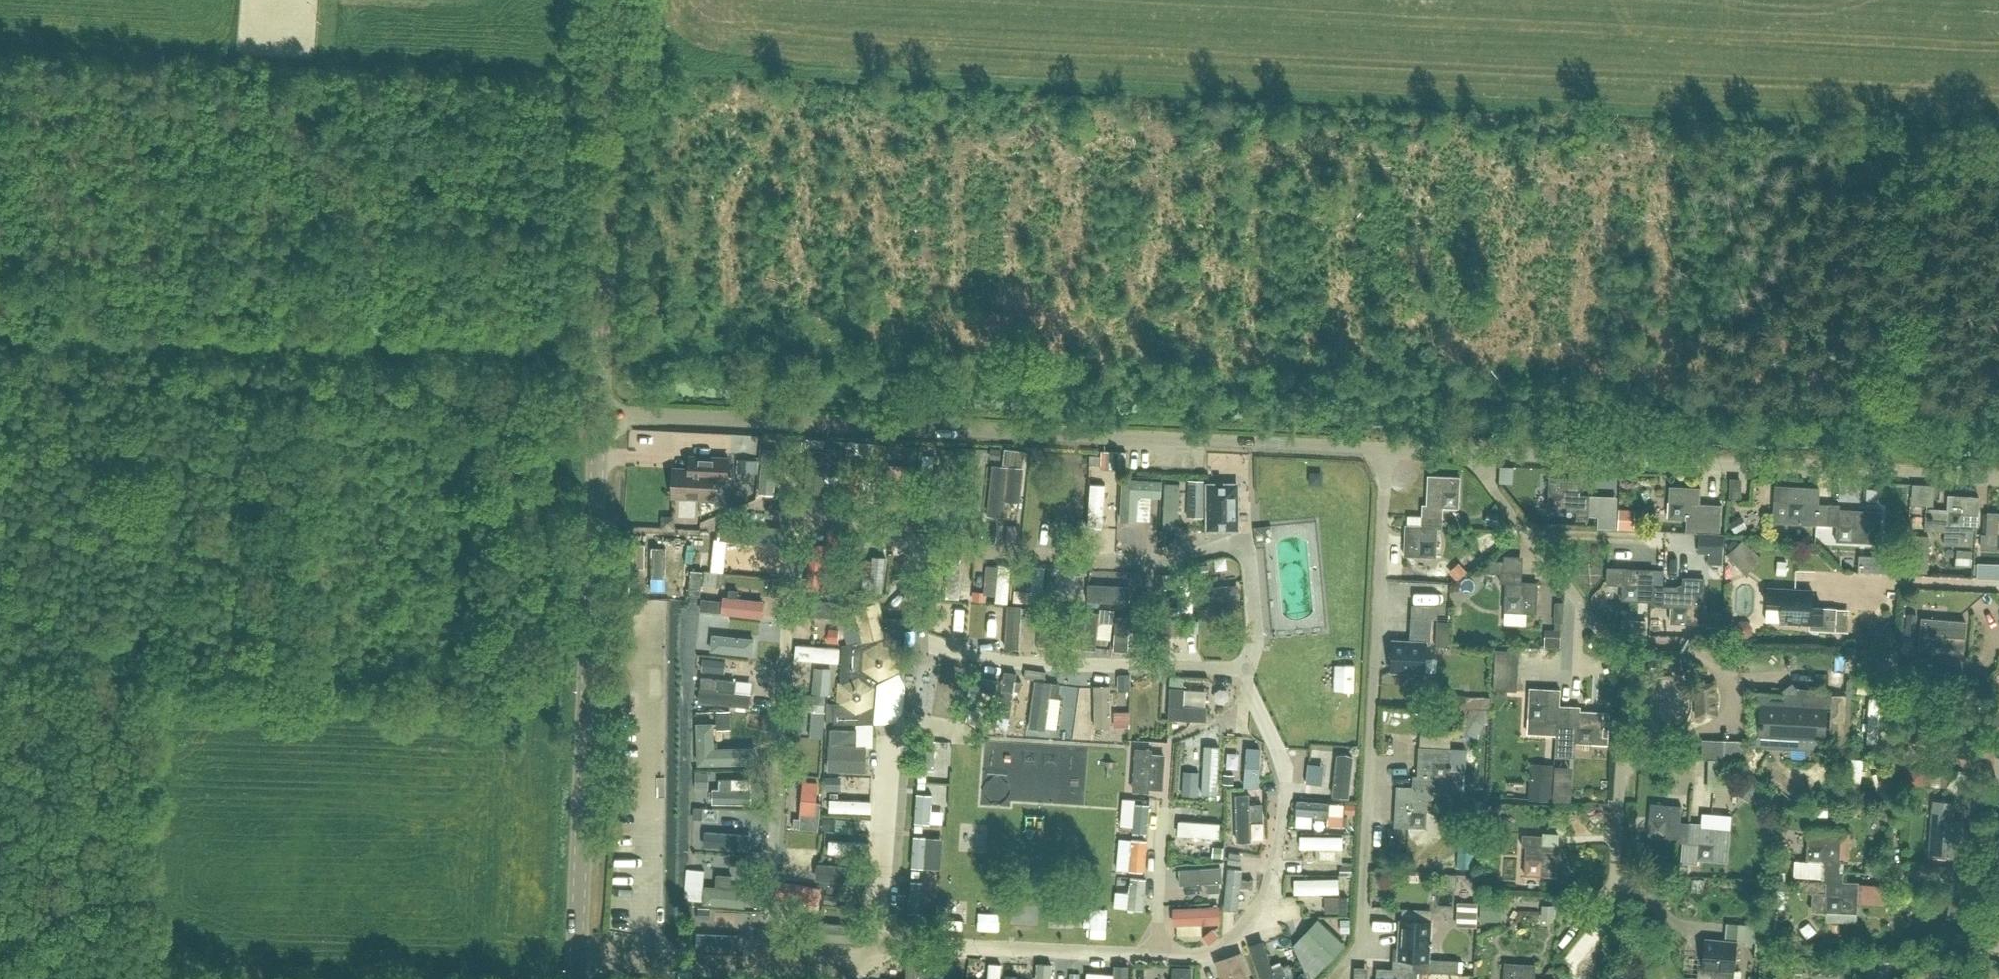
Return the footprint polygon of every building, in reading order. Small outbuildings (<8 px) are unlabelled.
[(645,464),(668,465),(669,456),(645,455),(645,464)] [(712,499),(713,483),(727,484),(729,458),(690,456),(689,469),(674,468),(672,497),(712,499)] [(768,467),(755,466),(753,485),(766,486),(768,467)] [(1024,509),(1025,467),(998,466),(997,519),(1011,519),(1012,508),(1024,509)] [(908,512),(909,474),(895,473),(894,512),(908,512)] [(1429,505),(1423,504),(1422,526),(1407,525),(1406,555),(1436,556),(1438,528),(1443,528),(1444,507),(1459,507),(1461,478),(1430,476),(1429,505)] [(1551,478),(1550,509),(1578,510),(1578,515),(1589,516),(1590,495),(1580,495),(1581,480),(1551,478)] [(1731,478),(1730,498),(1741,499),(1742,478),(1731,478)] [(1228,485),(1208,485),(1208,499),(1208,529),(1230,529),(1229,499),(1228,499),(1228,485)] [(1838,540),(1867,542),(1881,542),(1882,512),(1840,510),(1841,504),(1819,503),(1820,488),(1775,486),(1774,502),(1789,503),(1789,517),(1817,519),(1817,524),(1838,525),(1838,540)] [(1670,517),(1688,518),(1688,531),(1721,532),(1722,504),(1700,503),(1701,488),(1671,487),(1670,517)] [(1109,535),(1111,488),(1096,488),(1094,534),(1109,535)] [(1976,545),(1976,528),(1978,528),(1979,497),(1950,496),(1947,543),(1976,545)] [(691,513),(690,527),(706,527),(706,513),(691,513)] [(1988,513),(1987,533),(1998,534),(1997,549),(1998,549),(1998,513),(1988,513)] [(1625,518),(1625,540),(1642,540),(1642,518),(1625,518)] [(1255,527),(1256,542),(1271,541),(1272,538),(1271,525),(1255,527)] [(1145,557),(1142,526),(1126,527),(1129,558),(1145,557)] [(1911,535),(1910,556),(1910,571),(1927,572),(1927,557),(1929,557),(1930,536),(1911,535)] [(1728,554),(1746,573),(1757,563),(1749,554),(1753,550),(1744,540),(1728,554)] [(720,581),(733,581),(734,556),(764,557),(765,550),(721,548),(720,581)] [(1956,565),(1971,566),(1972,550),(1957,549),(1956,565)] [(816,595),(841,594),(840,550),(814,551),(816,595)] [(1506,610),(1537,612),(1539,582),(1523,582),(1524,571),(1505,570),(1506,561),(1492,560),(1491,571),(1503,572),(1503,582),(1508,582),(1506,610)] [(970,609),(972,566),(956,566),(954,608),(970,609)] [(1652,606),(1663,606),(1664,585),(1654,585),(1655,571),(1656,571),(1656,570),(1627,568),(1625,568),(1609,568),(1608,583),(1625,584),(1624,598),(1623,598),(1623,599),(1652,600),(1652,606)] [(991,605),(1013,608),(1018,572),(996,569),(991,605)] [(1408,583),(1409,570),(1396,569),(1395,583),(1408,583)] [(1041,572),(1038,611),(1048,612),(1051,573),(1041,572)] [(1685,577),(1684,591),(1676,591),(1676,586),(1664,585),(1663,606),(1674,607),(1673,620),(1672,620),(1672,622),(1701,623),(1701,624),(1703,624),(1704,594),(1705,594),(1705,578),(1685,577)] [(1712,603),(1725,605),(1728,583),(1716,581),(1712,603)] [(1810,627),(1822,628),(1847,629),(1848,613),(1836,612),(1836,608),(1813,606),(1813,591),(1785,590),(1786,583),(1760,582),(1759,605),(1783,605),(1782,621),(1810,622),(1810,627)] [(1225,587),(1224,604),(1243,605),(1243,587),(1225,587)] [(1095,588),(1094,610),(1133,611),(1134,590),(1095,588)] [(733,602),(730,619),(766,626),(770,609),(733,602)] [(841,612),(849,643),(843,645),(840,683),(839,683),(838,703),(835,703),(835,722),(874,722),(894,721),(902,710),(904,685),(898,673),(899,653),(904,653),(904,635),(886,635),(878,604),(841,612)] [(1394,670),(1425,672),(1426,644),(1431,644),(1432,618),(1438,618),(1438,606),(1412,605),(1411,641),(1395,641),(1394,670)] [(955,639),(956,608),(942,608),(941,639),(955,639)] [(978,608),(977,650),(993,651),(994,609),(978,608)] [(1509,616),(1509,631),(1534,631),(1534,617),(1509,616)] [(1921,618),(1919,648),(1963,652),(1966,621),(1921,618)] [(1060,659),(1060,623),(1047,623),(1048,659),(1060,659)] [(1105,649),(1101,625),(1077,629),(1081,654),(1105,649)] [(1444,625),(1443,651),(1455,651),(1456,625),(1444,625)] [(1561,629),(1545,628),(1545,646),(1560,647),(1561,629)] [(1718,714),(1717,681),(1694,681),(1695,715),(1718,714)] [(1040,737),(1056,738),(1057,686),(1040,685),(1040,737)] [(1103,739),(1120,738),(1119,689),(1101,689),(1103,739)] [(1359,711),(1357,689),(1339,690),(1340,712),(1359,711)] [(1558,726),(1563,726),(1563,736),(1579,737),(1579,742),(1608,743),(1610,712),(1582,711),(1582,706),(1560,705),(1561,690),(1531,689),(1530,719),(1558,721),(1558,726)] [(1070,735),(1086,735),(1087,693),(1071,692),(1070,735)] [(1446,707),(1465,708),(1466,695),(1447,694),(1446,707)] [(709,720),(760,722),(760,696),(724,695),(724,702),(710,701),(709,720)] [(1193,696),(1194,708),(1214,707),(1213,695),(1193,696)] [(1881,697),(1869,697),(1866,740),(1878,741),(1881,697)] [(1826,736),(1827,707),(1762,704),(1761,732),(1826,736)] [(1324,746),(1324,737),(1305,736),(1305,745),(1324,746)] [(1734,757),(1735,739),(1703,739),(1703,757),(1734,757)] [(1397,826),(1409,827),(1409,829),(1410,831),(1410,833),(1411,836),(1413,837),(1414,839),(1416,841),(1418,842),(1420,843),(1422,844),(1424,844),(1427,844),(1429,844),(1431,843),(1433,843),(1436,841),(1437,840),(1439,838),(1440,837),(1442,835),(1442,832),(1443,830),(1443,828),(1443,826),(1443,823),(1442,821),(1441,819),(1440,817),(1438,815),(1437,814),(1435,812),(1433,811),(1430,811),(1428,810),(1429,799),(1434,799),(1435,778),(1450,778),(1451,749),(1421,747),(1419,776),(1414,775),(1414,786),(1399,786),(1398,796),(1397,826)] [(1152,756),(1152,750),(1136,749),(1133,790),(1149,791),(1150,785),(1162,786),(1164,757),(1152,756)] [(810,765),(819,765),(820,779),(833,778),(833,750),(810,750),(810,765)] [(927,799),(940,799),(940,792),(959,792),(960,755),(943,754),(943,776),(927,776),(927,799)] [(1283,754),(1283,773),(1294,773),(1295,754),(1283,754)] [(837,757),(838,787),(878,785),(877,756),(837,757)] [(826,833),(826,792),(811,792),(811,833),(826,833)] [(1931,854),(1961,856),(1964,824),(1953,823),(1955,798),(1936,797),(1931,854)] [(942,806),(926,806),(926,843),(940,843),(940,834),(959,834),(959,799),(942,798),(942,806)] [(755,819),(754,802),(719,803),(719,820),(755,819)] [(1678,842),(1682,842),(1681,861),(1698,862),(1699,859),(1728,861),(1731,830),(1702,828),(1703,823),(1681,821),(1682,806),(1653,804),(1650,834),(1679,837),(1678,842)] [(1258,807),(1245,807),(1246,846),(1259,845),(1258,807)] [(881,810),(837,810),(837,824),(881,824),(881,810)] [(1335,838),(1351,838),(1352,810),(1335,810),(1335,838)] [(1186,831),(1187,852),(1229,850),(1228,829),(1186,831)] [(1829,882),(1828,890),(1812,889),(1811,910),(1858,912),(1860,883),(1844,882),(1845,860),(1840,860),(1842,832),(1811,830),(1810,860),(1825,861),(1824,882),(1829,882)] [(1528,846),(1527,874),(1557,876),(1559,846),(1544,845),(1544,835),(1524,834),(1523,846),(1528,846)] [(759,849),(758,835),(715,836),(716,851),(759,849)] [(1400,838),(1386,838),(1386,855),(1400,855),(1400,838)] [(1308,845),(1309,862),(1350,860),(1350,843),(1308,845)] [(800,863),(834,864),(834,847),(800,846),(800,863)] [(921,849),(921,888),(936,889),(936,849),(921,849)] [(1130,885),(1154,884),(1152,849),(1128,850),(1130,885)] [(883,869),(883,853),(839,854),(840,870),(883,869)] [(1216,902),(1231,901),(1229,876),(1192,879),(1193,893),(1199,892),(1200,909),(1216,908),(1216,902)] [(1303,909),(1349,906),(1348,887),(1302,890),(1303,909)] [(1151,912),(1149,894),(1129,895),(1130,914),(1151,912)] [(1867,895),(1866,913),(1894,914),(1894,896),(1867,895)] [(834,917),(835,898),(816,898),(816,917),(834,917)] [(1345,942),(1319,917),(1298,938),(1324,963),(1345,942)] [(1182,919),(1182,936),(1229,934),(1229,918),(1182,919)] [(1395,948),(1395,960),(1431,962),(1433,921),(1402,920),(1400,948),(1395,948)] [(1736,923),(1736,938),(1759,939),(1760,924),(1736,923)] [(1699,978),(1706,978),(1719,978),(1720,970),(1735,971),(1738,942),(1707,939),(1705,967),(1700,967),(1699,978)] [(869,940),(824,942),(825,960),(870,958),(869,940)] [(790,954),(804,954),(804,941),(790,941),(790,954)] [(713,951),(713,964),(746,965),(746,952),(713,951)] [(1259,957),(1268,978),(1284,978),(1272,951),(1259,957)] [(1432,959),(1431,973),(1459,974),(1459,978),(1474,978),(1475,961),(1432,959)] [(1431,962),(1395,960),(1394,969),(1379,969),(1379,978),(1420,978),(1420,972),(1430,972),(1431,962)] [(1255,963),(1227,970),(1229,978),(1259,978),(1255,963)] [(1536,965),(1507,964),(1506,978),(1536,978),(1536,965)]
